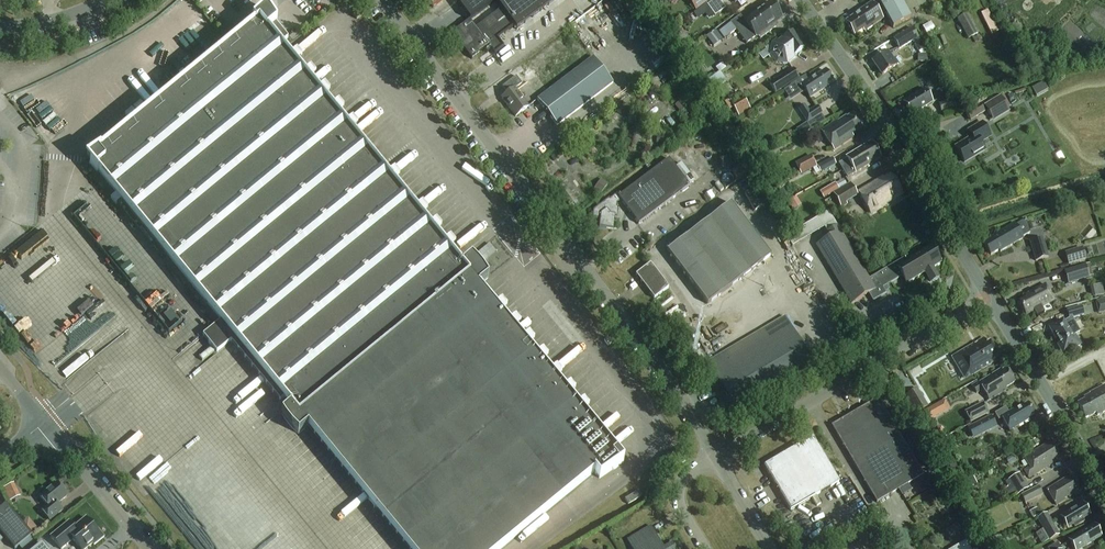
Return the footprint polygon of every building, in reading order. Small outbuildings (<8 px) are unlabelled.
[(432,8),(443,0),(426,0),(432,8)] [(514,27),(517,30),(557,0),(462,0),(457,4),(469,21),(495,1),(502,10),(476,29),(469,21),(452,34),(472,59),(488,47),(494,55),(503,48),(497,40),(505,34),(514,27)] [(696,11),(709,2),(707,0),(688,0),(696,11)] [(725,8),(718,0),(716,0),(708,6),(715,16),(725,8)] [(855,15),(854,16),(846,22),(855,35),(872,25),(873,27),(884,20),(882,16),(884,14),(892,29),(911,18),(901,2),(904,0),(878,0),(880,4),(876,7),(873,3),(855,15)] [(782,19),(776,11),(770,2),(744,22),(740,17),(731,23),(732,24),(720,33),(725,39),(737,31),(747,44),(767,30),(769,33),(778,26),(776,23),(782,19)] [(988,10),(981,14),(986,25),(993,21),(988,10)] [(298,435),(308,427),(408,548),(502,548),(594,473),(599,479),(613,469),(614,470),(623,463),(581,412),(478,287),(488,279),(484,274),(480,268),(476,263),(471,259),(461,267),(279,45),(288,38),(275,22),(276,22),(269,12),(263,11),(254,19),(256,23),(100,151),(99,150),(89,157),(88,163),(97,172),(98,171),(221,321),(203,336),(217,353),(231,342),(280,402),(284,398),(291,406),(282,414),(285,420),(289,425),(294,430),(298,435)] [(967,13),(956,19),(968,40),(978,34),(967,13)] [(936,32),(930,23),(922,27),(927,37),(936,32)] [(678,26),(673,30),(677,36),(682,32),(678,26)] [(899,50),(913,42),(919,52),(924,49),(918,39),(912,28),(893,39),(899,50)] [(225,39),(228,36),(224,30),(220,33),(225,39)] [(706,37),(713,47),(723,40),(715,30),(706,37)] [(804,48),(792,32),(778,43),(776,41),(772,44),(770,54),(776,63),(787,64),(796,58),(794,56),(804,48)] [(898,65),(888,50),(873,61),(883,75),(898,65)] [(613,84),(593,58),(537,100),(557,126),(613,84)] [(799,78),(793,69),(769,84),(775,93),(799,78)] [(832,82),(825,71),(818,76),(817,75),(808,80),(806,76),(790,86),(796,94),(801,91),(802,93),(805,91),(810,98),(824,89),(825,87),(832,82)] [(936,71),(930,75),(934,83),(941,78),(936,71)] [(719,73),(708,81),(715,90),(726,82),(719,73)] [(522,84),(516,77),(502,87),(508,94),(502,99),(516,117),(529,107),(515,89),(522,84)] [(1047,80),(1036,86),(1040,94),(1051,88),(1047,80)] [(934,103),(926,89),(910,99),(905,102),(909,109),(908,111),(910,115),(912,115),(918,112),(934,103)] [(984,106),(992,119),(1007,109),(999,96),(984,106)] [(751,110),(744,98),(732,105),(739,117),(751,110)] [(941,113),(956,108),(953,100),(939,105),(941,113)] [(817,107),(809,112),(805,105),(798,110),(807,123),(817,117),(822,114),(817,107)] [(970,122),(984,113),(979,105),(965,114),(970,122)] [(862,129),(853,114),(847,118),(846,117),(838,122),(837,121),(822,131),(835,151),(854,138),(853,135),(862,129)] [(804,128),(797,132),(800,136),(814,129),(810,122),(803,126),(804,128)] [(991,137),(982,123),(968,132),(972,138),(955,148),(964,163),(985,151),(980,143),(991,137)] [(572,136),(579,130),(575,125),(568,130),(572,136)] [(838,164),(842,171),(876,151),(871,143),(846,158),(847,159),(838,164)] [(876,151),(842,171),(846,177),(854,171),(855,174),(881,159),(876,151)] [(810,155),(794,164),(801,176),(816,167),(810,155)] [(820,173),(836,165),(833,158),(817,167),(820,173)] [(616,195),(620,201),(639,225),(689,187),(669,160),(622,195),(617,194),(616,195)] [(901,190),(892,175),(885,179),(883,177),(858,193),(871,213),(900,195),(898,192),(901,190)] [(602,180),(595,190),(601,194),(608,185),(602,180)] [(832,194),(840,190),(836,183),(820,192),(824,199),(832,194)] [(840,190),(832,194),(841,209),(847,205),(846,203),(858,197),(850,184),(847,185),(840,190)] [(432,202),(447,194),(444,188),(429,196),(432,202)] [(754,212),(765,206),(755,189),(744,195),(754,212)] [(620,201),(616,195),(610,200),(609,199),(593,211),(592,219),(597,220),(597,219),(600,220),(599,228),(613,230),(615,217),(617,217),(618,208),(616,208),(617,204),(620,201)] [(788,202),(793,211),(801,205),(796,197),(788,202)] [(730,204),(667,252),(707,305),(771,257),(730,204)] [(930,282),(938,278),(932,268),(940,263),(939,262),(941,261),(937,254),(935,256),(930,247),(909,260),(907,257),(869,280),(828,212),(786,237),(792,247),(824,228),(830,238),(816,246),(851,304),(868,294),(873,302),(886,294),(885,292),(889,290),(887,286),(902,277),(906,284),(924,273),(930,282)] [(992,240),(983,245),(990,256),(999,251),(1000,253),(1022,240),(1021,239),(1014,227),(1013,226),(991,239),(992,240)] [(463,241),(466,245),(481,235),(478,230),(463,241)] [(35,255),(47,244),(40,236),(28,248),(35,255)] [(1043,238),(1029,243),(1035,263),(1049,258),(1043,238)] [(1082,248),(1065,254),(1068,266),(1086,261),(1082,248)] [(668,289),(650,265),(636,275),(654,300),(668,289)] [(1064,271),(1068,285),(1090,278),(1085,265),(1064,271)] [(1092,285),(1095,296),(1104,294),(1104,284),(1104,282),(1092,285)] [(48,305),(71,287),(68,283),(45,301),(48,305)] [(1053,301),(1045,286),(1024,296),(1026,299),(1019,303),(1026,316),(1053,301)] [(1095,302),(1098,314),(1104,312),(1104,299),(1095,302)] [(162,316),(175,330),(185,320),(173,306),(162,316)] [(1077,338),(1075,335),(1079,332),(1074,324),(1075,323),(1073,318),(1084,315),(1082,307),(1067,311),(1069,319),(1064,322),(1063,321),(1050,329),(1059,344),(1057,345),(1063,354),(1071,350),(1072,350),(1081,345),(1076,338),(1077,338)] [(551,352),(567,338),(549,317),(532,331),(551,352)] [(735,411),(813,365),(785,317),(707,363),(735,411)] [(964,380),(973,374),(1000,358),(991,342),(987,344),(984,338),(951,358),(964,380)] [(693,340),(683,345),(686,351),(696,345),(693,340)] [(700,352),(694,355),(700,365),(705,361),(700,352)] [(586,377),(600,367),(597,363),(583,373),(586,377)] [(976,395),(984,390),(990,400),(1003,392),(1002,390),(1015,382),(1007,368),(1002,371),(1001,369),(979,383),(979,381),(971,386),(976,395)] [(595,390),(598,394),(614,383),(610,378),(595,390)] [(1104,412),(1104,387),(1104,386),(1089,394),(1090,395),(1084,398),(1085,400),(1077,404),(1085,419),(1096,413),(1098,416),(1104,412)] [(915,414),(928,407),(917,389),(905,396),(915,414)] [(923,475),(878,399),(833,426),(838,433),(836,434),(877,503),(923,475)] [(921,413),(921,414),(922,416),(926,423),(939,415),(936,411),(948,405),(945,400),(921,413)] [(118,452),(123,458),(146,441),(135,427),(137,426),(117,401),(99,414),(105,422),(99,427),(114,446),(120,441),(125,446),(118,452)] [(983,403),(964,412),(970,423),(988,414),(983,403)] [(998,420),(1002,418),(1010,432),(1025,423),(1024,420),(1034,414),(1029,404),(1018,410),(1017,409),(1009,414),(1005,407),(994,414),(998,420)] [(973,440),(996,428),(991,417),(967,429),(973,440)] [(934,436),(940,438),(943,430),(938,428),(934,436)] [(839,482),(813,437),(764,466),(791,511),(839,482)] [(942,439),(940,445),(947,448),(949,441),(942,439)] [(1033,449),(1038,446),(1035,440),(1029,443),(1033,449)] [(1028,479),(1035,475),(1045,468),(1044,466),(1049,463),(1050,465),(1057,461),(1055,458),(1059,456),(1051,442),(1024,458),(1030,467),(1024,471),(1028,479)] [(1013,489),(1006,493),(1010,499),(1017,494),(1018,495),(1028,489),(1019,474),(1008,480),(1013,489)] [(971,475),(961,481),(967,490),(977,484),(971,475)] [(1065,499),(1070,496),(1070,497),(1081,491),(1073,477),(1070,479),(1068,476),(1047,489),(1057,505),(1066,500),(1065,499)] [(68,496),(57,483),(40,498),(47,506),(41,511),(50,521),(63,511),(57,505),(68,496)] [(1025,504),(1042,495),(1038,487),(1020,496),(1025,504)] [(5,491),(10,502),(19,498),(16,491),(14,492),(12,488),(5,491)] [(628,505),(642,497),(638,492),(625,500),(628,505)] [(6,505),(0,510),(0,533),(13,548),(16,548),(19,547),(31,537),(32,536),(6,505)] [(1090,513),(1084,505),(1077,509),(1076,508),(1062,517),(1069,528),(1080,521),(1079,520),(1090,513)] [(1037,508),(1029,512),(1032,519),(1040,515),(1037,508)] [(1047,513),(1037,519),(1049,541),(1060,535),(1047,513)] [(94,546),(105,537),(96,527),(94,529),(86,519),(74,528),(69,522),(51,538),(60,548),(63,548),(73,541),(80,548),(87,548),(93,544),(94,546)] [(1095,526),(1088,531),(1087,529),(1069,540),(1075,548),(1082,548),(1092,543),(1091,542),(1101,535),(1100,533),(1100,531),(1099,528),(1097,528),(1095,526)] [(651,527),(627,541),(632,548),(664,548),(651,527)] [(291,536),(287,531),(266,548),(276,548),(291,536)] [(19,547),(21,548),(26,548),(35,542),(31,537),(19,547)]
